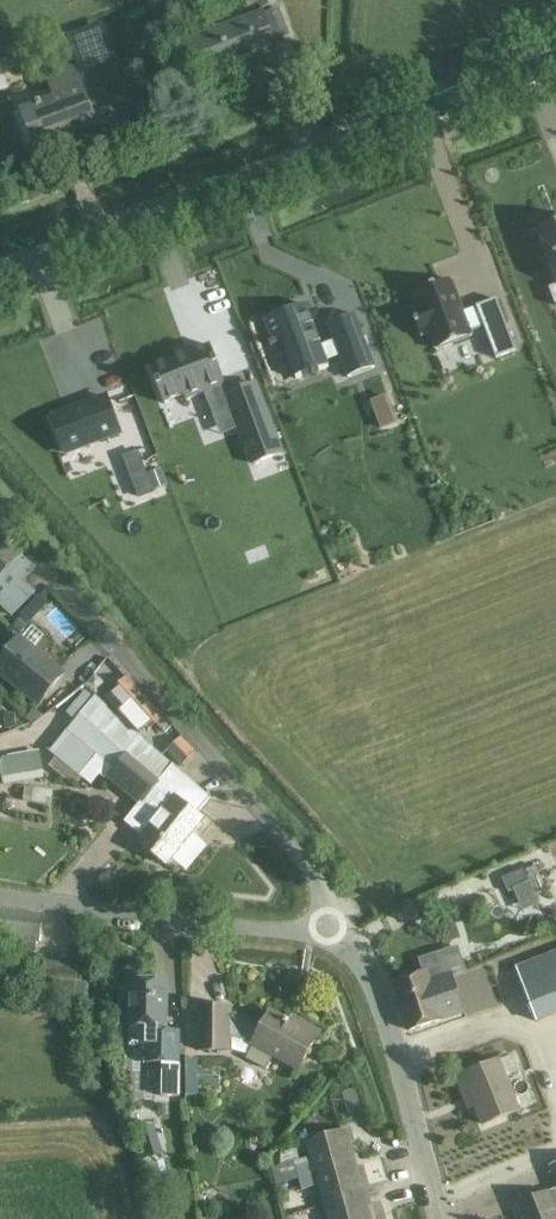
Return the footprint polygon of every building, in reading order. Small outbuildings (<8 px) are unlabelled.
[(277,3),(276,0),(257,0),(260,9),(277,3)] [(170,48),(180,75),(229,57),(231,63),(277,46),(275,41),(290,36),(279,8),(264,13),(264,12),(170,48)] [(21,109),(36,147),(97,123),(75,66),(47,77),(55,97),(21,109)] [(538,233),(555,282),(555,226),(538,233)] [(421,305),(412,308),(422,335),(431,331),(438,348),(473,334),(472,331),(486,326),(498,356),(518,348),(497,297),(477,304),(479,308),(465,313),(452,278),(416,292),(421,305)] [(304,305),(265,320),(275,346),(282,343),(295,380),(327,368),(304,305)] [(348,378),(375,368),(354,314),(327,324),(334,340),(340,357),(348,378)] [(211,345),(150,368),(164,404),(184,396),(186,400),(213,390),(221,412),(231,408),(252,464),(282,453),(256,384),(229,394),(211,345)] [(106,397),(52,417),(66,454),(119,433),(106,397)] [(129,471),(142,466),(137,452),(124,457),(129,471)] [(14,623),(43,594),(26,577),(36,568),(22,554),(3,536),(4,535),(0,531),(0,611),(6,617),(8,616),(14,623)] [(31,623),(22,616),(14,626),(23,633),(31,623)] [(63,673),(18,638),(0,661),(0,674),(18,688),(24,681),(44,697),(63,673)] [(110,691),(103,698),(121,719),(143,738),(148,734),(146,732),(155,723),(164,733),(173,726),(164,716),(163,717),(127,678),(111,692),(110,691)] [(171,861),(187,874),(209,846),(193,834),(204,820),(198,815),(210,797),(172,764),(143,738),(121,719),(102,702),(87,690),(66,715),(74,722),(49,752),(78,777),(90,763),(106,777),(112,769),(115,772),(112,776),(141,799),(125,822),(143,836),(138,842),(167,865),(171,861)] [(167,749),(182,765),(195,752),(180,737),(167,749)] [(3,785),(44,778),(40,751),(3,758),(0,762),(0,766),(3,785)] [(13,802),(10,798),(5,797),(1,800),(0,805),(3,809),(8,810),(12,807),(13,802)] [(524,872),(524,871),(503,880),(508,893),(513,891),(529,884),(535,898),(547,893),(535,867),(524,872)] [(42,915),(0,909),(0,938),(6,939),(3,958),(34,963),(36,943),(38,944),(42,915)] [(516,967),(537,1023),(555,1016),(555,952),(516,967)] [(32,995),(74,1002),(80,966),(38,959),(32,995)] [(394,983),(409,1030),(441,1020),(425,972),(394,983)] [(160,1096),(181,1097),(181,1031),(166,1031),(166,981),(130,981),(129,1026),(132,1026),(132,1042),(145,1043),(144,1064),(160,1065),(160,1096)] [(273,1056),(298,1070),(317,1035),(298,1025),(296,1029),(269,1015),(265,1022),(232,1013),(233,1007),(195,1006),(196,1053),(232,1053),(232,1039),(253,1044),(246,1059),(266,1070),(273,1056)] [(470,1092),(483,1125),(519,1110),(506,1077),(518,1072),(511,1056),(499,1060),(456,1077),(464,1095),(470,1092)] [(185,1057),(186,1093),(198,1093),(198,1057),(185,1057)] [(359,1087),(343,1091),(348,1115),(363,1112),(359,1087)] [(271,1169),(276,1186),(283,1184),(283,1183),(298,1179),(356,1163),(347,1130),(305,1142),(309,1158),(299,1161),(296,1150),(280,1154),(280,1166),(271,1169)] [(158,1140),(142,1144),(146,1159),(162,1154),(158,1140)] [(356,1163),(298,1179),(301,1190),(317,1186),(323,1206),(365,1194),(356,1163)] [(523,1218),(555,1218),(555,1210),(555,1189),(548,1192),(548,1191),(517,1204),(523,1218)] [(365,1194),(323,1206),(326,1218),(371,1218),(365,1194)]
